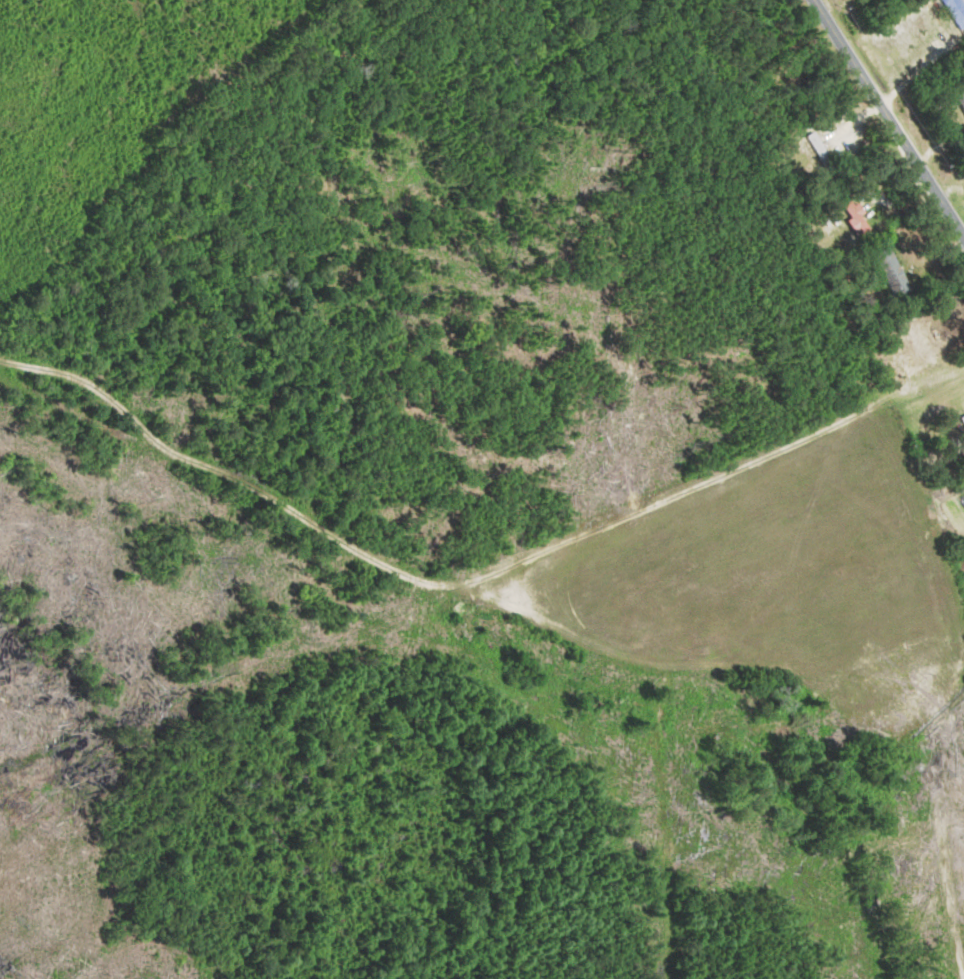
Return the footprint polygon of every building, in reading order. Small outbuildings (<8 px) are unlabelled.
[(963,30),(963,0),(944,0),(963,30)] [(807,138),(833,177),(843,171),(817,132),(807,138)] [(867,234),(875,227),(848,198),(840,206),(867,234)] [(898,298),(914,291),(894,246),(878,254),(898,298)]
